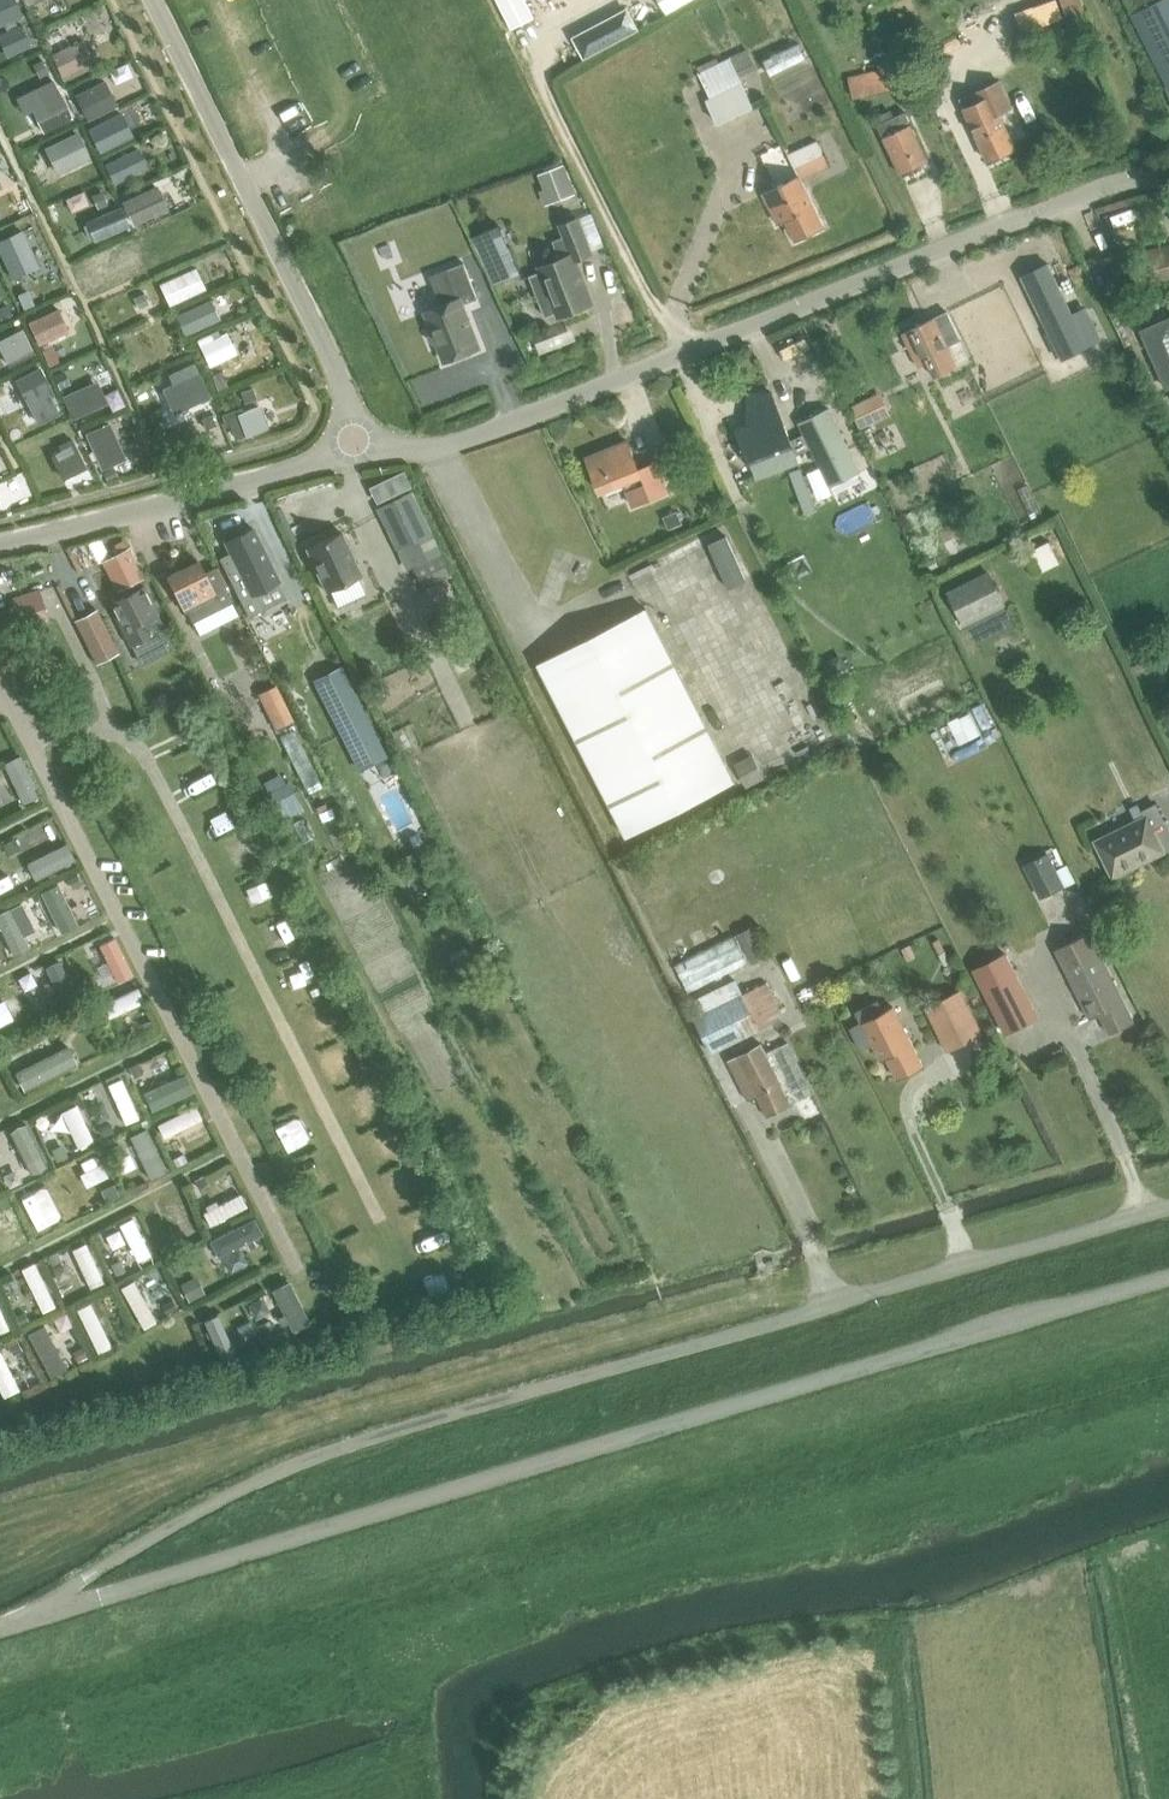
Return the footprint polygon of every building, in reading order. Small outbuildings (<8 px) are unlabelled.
[(21,15),(14,0),(0,0),(0,25),(21,15)] [(512,28),(535,16),(527,0),(499,0),(512,28)] [(666,12),(688,0),(659,0),(666,12)] [(1017,11),(1024,31),(1084,10),(1081,0),(1047,0),(1041,2),(1017,11)] [(1168,83),(1168,1),(1168,0),(1125,0),(1166,85),(1168,83)] [(37,15),(49,41),(77,29),(65,2),(37,15)] [(37,40),(29,22),(0,35),(0,39),(6,55),(37,40)] [(766,58),(773,71),(808,54),(801,40),(766,58)] [(62,75),(93,60),(83,41),(53,56),(62,75)] [(718,123),(752,106),(736,73),(754,64),(747,49),(729,58),(699,71),(711,95),(706,98),(718,123)] [(42,60),(34,64),(40,77),(49,73),(42,60)] [(874,73),(850,78),(854,97),(906,85),(902,66),(897,68),(874,73)] [(88,118),(117,104),(104,80),(76,94),(88,118)] [(999,80),(974,92),(979,102),(964,109),(989,159),(1015,146),(999,114),(1012,108),(999,80)] [(43,133),(72,119),(61,96),(32,110),(43,133)] [(878,123),(901,171),(929,158),(907,110),(878,123)] [(100,151),(131,135),(120,113),(89,129),(100,151)] [(58,172),(88,157),(76,133),(46,148),(58,172)] [(788,153),(794,168),(823,155),(816,141),(788,153)] [(114,181),(145,166),(137,149),(106,164),(114,181)] [(546,205),(575,193),(563,164),(539,174),(545,188),(540,190),(546,205)] [(78,202),(106,189),(98,171),(69,184),(78,202)] [(787,218),(797,238),(826,223),(802,175),(766,193),(780,221),(787,218)] [(156,186),(124,201),(134,223),(166,208),(156,186)] [(103,192),(93,196),(100,209),(109,205),(103,192)] [(95,239),(128,224),(120,207),(87,222),(95,239)] [(547,314),(558,310),(560,314),(594,301),(577,258),(593,251),(579,216),(561,222),(566,234),(554,239),(561,257),(540,265),(542,269),(531,274),(547,314)] [(499,224),(473,236),(496,284),(521,272),(499,224)] [(1146,252),(1154,280),(1168,276),(1168,246),(1146,252)] [(443,303),(427,310),(434,327),(431,330),(430,335),(432,339),(435,341),(440,341),(447,359),(481,345),(464,302),(479,296),(465,260),(448,267),(431,274),(443,303)] [(1048,263),(1022,275),(1062,359),(1088,346),(1072,313),(1048,263)] [(169,303),(204,286),(196,268),(160,285),(169,303)] [(155,285),(127,299),(134,315),(163,302),(155,285)] [(28,291),(19,295),(25,309),(34,305),(28,291)] [(184,332),(218,317),(210,299),(176,315),(184,332)] [(0,308),(0,319),(11,314),(7,305),(0,308)] [(39,342),(68,330),(58,309),(30,321),(39,342)] [(957,365),(946,340),(957,335),(948,313),(906,333),(921,366),(930,362),(936,375),(957,365)] [(1144,331),(1168,387),(1168,320),(1144,331)] [(236,353),(225,332),(220,334),(218,328),(196,339),(210,366),(236,353)] [(20,329),(0,339),(0,345),(10,365),(33,354),(20,329)] [(52,347),(43,351),(50,367),(59,362),(52,347)] [(52,392),(39,367),(17,379),(30,404),(52,392)] [(64,372),(54,376),(60,388),(69,384),(64,372)] [(178,411),(209,396),(197,372),(166,387),(178,411)] [(73,416),(98,406),(89,385),(64,395),(73,416)] [(252,388),(241,392),(244,402),(256,399),(252,388)] [(738,428),(751,462),(794,445),(779,406),(771,404),(771,390),(748,390),(747,406),(755,408),(761,419),(738,428)] [(850,406),(861,428),(880,419),(870,397),(850,406)] [(236,436),(265,425),(257,405),(240,411),(239,408),(223,414),(226,423),(231,422),(236,436)] [(47,440),(69,429),(58,406),(35,417),(47,440)] [(861,470),(830,406),(800,420),(830,485),(861,470)] [(212,416),(203,420),(207,429),(216,425),(212,416)] [(87,433),(102,466),(123,457),(108,423),(87,433)] [(61,449),(52,454),(64,476),(86,467),(72,438),(59,445),(61,449)] [(641,467),(628,438),(588,455),(603,490),(622,482),(632,505),(668,491),(656,461),(641,467)] [(789,471),(804,512),(815,508),(800,467),(789,471)] [(421,588),(448,574),(408,493),(376,509),(405,567),(410,565),(421,588)] [(677,511),(664,517),(669,528),(682,522),(677,511)] [(963,517),(934,530),(951,566),(987,549),(975,523),(968,526),(963,517)] [(230,553),(220,558),(249,616),(250,615),(264,609),(255,591),(279,579),(253,528),(225,542),(230,553)] [(343,530),(308,547),(328,590),(332,589),(340,606),(367,593),(359,576),(363,574),(343,530)] [(1040,569),(1061,560),(1053,539),(1032,548),(1040,569)] [(141,577),(130,547),(102,557),(114,587),(126,583),(141,577)] [(187,611),(192,621),(232,602),(215,568),(204,573),(198,560),(167,576),(185,612),(187,611)] [(963,626),(1006,606),(989,570),(946,591),(963,626)] [(131,641),(133,640),(143,660),(173,645),(163,625),(166,624),(146,586),(112,603),(131,641)] [(38,589),(11,598),(20,625),(46,617),(38,589)] [(649,606),(540,661),(629,834),(737,778),(649,606)] [(96,664),(119,652),(96,609),(73,620),(96,664)] [(835,658),(829,661),(834,672),(845,666),(842,660),(835,658)] [(385,755),(340,665),(313,679),(358,768),(385,755)] [(259,694),(276,728),(292,721),(275,686),(259,694)] [(172,728),(180,744),(192,737),(184,721),(172,728)] [(297,726),(282,733),(309,790),(324,783),(297,726)] [(21,801),(39,795),(25,752),(7,758),(21,801)] [(204,752),(185,760),(194,779),(212,771),(204,752)] [(289,782),(268,791),(277,811),(298,802),(289,782)] [(224,792),(212,798),(223,820),(236,814),(224,792)] [(1096,841),(1113,876),(1164,851),(1153,828),(1165,823),(1155,803),(1141,810),(1145,817),(1096,841)] [(14,838),(3,844),(9,855),(20,849),(14,838)] [(36,877),(78,858),(69,840),(28,859),(36,877)] [(1065,885),(1048,852),(1023,864),(1040,898),(1065,885)] [(76,874),(68,879),(73,888),(81,884),(76,874)] [(253,904),(276,892),(267,876),(245,888),(253,904)] [(61,931),(80,922),(62,880),(42,889),(61,931)] [(0,910),(0,924),(15,954),(32,946),(11,904),(0,910)] [(288,921),(267,928),(274,948),(295,941),(288,921)] [(766,921),(677,958),(689,987),(778,950),(766,921)] [(1060,948),(1069,966),(1093,1015),(1102,1011),(1112,1031),(1137,1019),(1094,931),(1060,948)] [(100,942),(118,980),(135,972),(117,934),(100,942)] [(1007,953),(973,970),(1005,1032),(1038,1015),(1007,953)] [(65,959),(41,964),(48,997),(72,992),(65,959)] [(300,959),(282,968),(299,1002),(317,993),(300,959)] [(766,981),(741,993),(759,1029),(784,1017),(766,981)] [(107,1017),(146,999),(140,985),(101,1002),(107,1017)] [(984,1032),(963,990),(925,1009),(947,1052),(984,1032)] [(759,1029),(741,993),(694,1015),(711,1051),(759,1029)] [(19,996),(10,1001),(21,1021),(30,1016),(19,996)] [(865,1021),(853,1027),(864,1050),(876,1044),(883,1058),(892,1053),(903,1075),(925,1064),(896,1005),(885,1011),(880,1000),(859,1010),(865,1021)] [(152,1020),(143,1024),(147,1033),(156,1029),(152,1020)] [(70,1042),(15,1069),(25,1088),(79,1060),(70,1042)] [(759,1094),(769,1114),(791,1104),(762,1044),(731,1059),(750,1098),(759,1094)] [(138,1063),(130,1067),(134,1078),(143,1074),(138,1063)] [(186,1070),(144,1090),(153,1109),(195,1089),(186,1070)] [(126,1122),(141,1116),(124,1075),(109,1081),(126,1122)] [(79,1146),(95,1138),(78,1101),(62,1109),(79,1146)] [(28,1119),(11,1126),(31,1173),(49,1165),(28,1119)] [(109,1122),(100,1127),(104,1137),(114,1132),(109,1122)] [(150,1176),(167,1169),(148,1125),(131,1133),(150,1176)] [(179,1160),(217,1142),(210,1129),(173,1146),(179,1160)] [(62,1145),(53,1150),(58,1162),(68,1158),(62,1145)] [(204,1176),(195,1180),(200,1189),(208,1184),(204,1176)] [(114,1185),(101,1191),(107,1202),(120,1196),(114,1185)] [(212,1220),(248,1206),(242,1190),(205,1205),(212,1220)] [(181,1192),(167,1198),(180,1231),(194,1225),(181,1192)] [(220,1256),(265,1231),(255,1213),(210,1238),(220,1256)] [(138,1258),(152,1252),(135,1214),(121,1220),(138,1258)] [(113,1246),(128,1240),(120,1222),(105,1229),(113,1246)] [(74,1245),(87,1285),(102,1281),(90,1240),(74,1245)] [(56,1253),(49,1256),(53,1265),(60,1261),(56,1253)] [(39,1259),(24,1265),(41,1310),(56,1304),(39,1259)] [(120,1261),(112,1265),(117,1276),(126,1271),(120,1261)] [(144,1326),(158,1319),(136,1277),(123,1284),(144,1326)] [(273,1286),(293,1329),(312,1320),(292,1277),(273,1286)] [(193,1279),(181,1285),(190,1302),(202,1296),(193,1279)] [(93,1300),(79,1306),(98,1350),(112,1344),(93,1300)] [(172,1300),(162,1306),(167,1314),(177,1308),(172,1300)] [(11,1326),(0,1301),(0,1330),(11,1326)] [(221,1311),(205,1318),(223,1360),(240,1353),(221,1311)] [(25,1313),(16,1317),(20,1326),(29,1321),(25,1313)] [(271,1320),(262,1324),(266,1333),(275,1329),(271,1320)] [(47,1374),(66,1368),(50,1321),(31,1328),(47,1374)] [(17,1342),(9,1346),(13,1355),(22,1350),(17,1342)] [(0,1349),(0,1390),(2,1395),(20,1388),(4,1348),(0,1349)] [(82,1348),(73,1353),(78,1361),(87,1356),(82,1348)]
